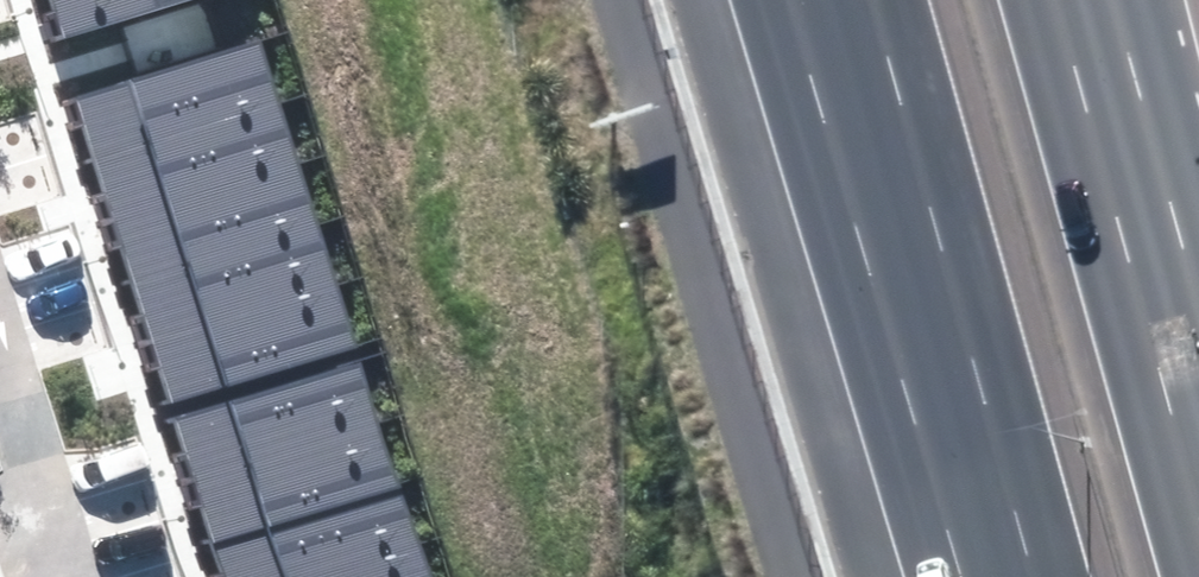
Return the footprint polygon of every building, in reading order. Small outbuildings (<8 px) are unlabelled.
[(58,40),(192,0),(47,0),(58,40)] [(261,41),(77,99),(97,162),(281,104),(261,41)] [(281,104),(97,162),(117,224),(301,167),(281,104)] [(301,167),(117,224),(136,286),(320,229),(301,167)] [(320,229),(136,286),(154,342),(338,285),(320,229)] [(338,285),(154,342),(172,401),(356,342),(338,285)] [(361,362),(177,421),(195,476),(379,418),(361,362)] [(379,418),(195,476),(217,544),(401,485),(379,418)] [(217,544),(227,576),(311,576),(420,543),(401,485),(217,544)] [(311,576),(431,576),(420,543),(311,576)]
